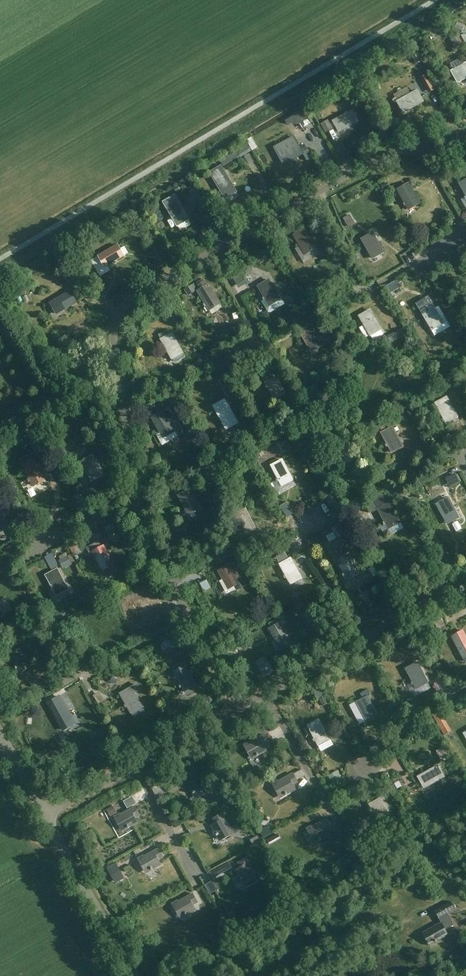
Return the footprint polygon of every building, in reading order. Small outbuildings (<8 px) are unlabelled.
[(465,78),(465,64),(452,72),(458,83),(465,78)] [(404,113),(423,102),(417,91),(398,102),(404,113)] [(339,133),(359,122),(353,111),(333,122),(339,133)] [(343,134),(347,140),(357,134),(353,128),(343,134)] [(283,138),(287,147),(292,145),(288,135),(283,138)] [(283,164),(302,154),(297,143),(278,154),(283,164)] [(228,168),(245,160),(239,150),(223,158),(228,168)] [(226,199),(236,193),(225,173),(214,180),(226,199)] [(410,210),(420,203),(409,184),(398,191),(405,203),(403,204),(405,206),(407,205),(410,210)] [(178,226),(189,220),(177,201),(167,207),(178,226)] [(306,254),(317,248),(306,229),(295,235),(306,254)] [(373,259),(383,253),(373,234),(362,240),(373,259)] [(328,240),(326,251),(338,252),(339,242),(328,240)] [(105,268),(124,256),(118,245),(99,257),(105,268)] [(210,311),(220,304),(209,285),(208,286),(205,281),(204,281),(203,279),(197,283),(198,285),(197,286),(199,289),(197,291),(205,304),(203,306),(205,308),(207,307),(210,311)] [(270,306),(281,300),(269,280),(258,287),(265,298),(263,299),(265,301),(267,300),(270,306)] [(404,280),(396,282),(401,297),(408,294),(404,280)] [(57,315),(76,303),(70,292),(51,303),(57,315)] [(443,324),(432,305),(430,306),(427,300),(419,304),(423,310),(421,311),(432,330),(443,324)] [(371,336),(381,330),(370,311),(360,317),(371,336)] [(312,352),(331,341),(323,328),(315,333),(312,327),(301,333),(312,352)] [(173,360),(184,353),(173,334),(162,340),(173,360)] [(275,400),(286,393),(276,376),(265,383),(275,400)] [(447,423),(458,417),(447,398),(436,404),(444,419),(442,420),(443,422),(446,421),(447,423)] [(227,430),(238,424),(227,405),(216,411),(223,423),(221,424),(222,427),(224,425),(227,430)] [(164,438),(175,431),(164,412),(153,419),(160,432),(158,433),(159,435),(162,434),(164,438)] [(433,422),(430,428),(437,432),(440,426),(433,422)] [(393,453),(404,447),(393,427),(382,433),(388,444),(386,445),(387,448),(389,446),(393,453)] [(345,464),(356,458),(345,439),(334,445),(342,457),(339,459),(341,461),(343,460),(345,464)] [(91,481),(102,476),(93,456),(82,462),(91,481)] [(34,486),(45,480),(35,460),(33,462),(31,458),(28,460),(29,463),(24,466),(31,479),(29,480),(30,483),(32,482),(34,486)] [(282,486),(294,480),(283,460),(271,466),(278,479),(276,481),(277,483),(280,481),(282,486)] [(190,515),(201,509),(190,490),(179,496),(190,515)] [(390,529),(401,523),(390,503),(388,504),(384,495),(374,500),(385,522),(384,523),(385,526),(387,524),(390,529)] [(447,524),(458,518),(448,499),(437,505),(447,524)] [(10,528),(0,509),(0,533),(10,528)] [(246,535),(257,529),(247,509),(235,515),(242,528),(239,529),(241,531),(244,530),(246,535)] [(103,571),(114,566),(104,546),(102,547),(99,543),(87,549),(90,554),(93,552),(103,571)] [(349,580),(360,574),(350,555),(338,561),(345,574),(343,575),(344,577),(347,576),(349,580)] [(64,561),(66,568),(75,565),(72,558),(64,561)] [(292,584),(302,578),(291,558),(280,564),(286,576),(285,576),(286,579),(288,578),(292,584)] [(240,573),(236,575),(231,566),(220,572),(229,589),(234,586),(237,591),(247,586),(240,573)] [(57,595),(68,590),(58,570),(46,576),(53,589),(51,590),(52,593),(55,591),(57,595)] [(202,583),(207,593),(215,589),(210,579),(202,583)] [(281,649),(292,643),(281,623),(270,629),(281,649)] [(465,662),(465,635),(463,630),(452,636),(465,662)] [(22,673),(32,667),(21,648),(11,654),(18,666),(16,668),(17,670),(20,669),(22,673)] [(185,692),(196,686),(185,666),(183,667),(181,663),(171,668),(174,673),(181,685),(179,686),(180,689),(183,687),(185,692)] [(417,689),(429,683),(418,663),(407,669),(414,682),(411,683),(413,685),(415,684),(417,689)] [(65,690),(84,681),(79,672),(61,681),(65,690)] [(430,683),(421,689),(424,693),(433,687),(430,683)] [(132,713),(143,707),(135,694),(140,691),(137,686),(132,689),(132,688),(120,694),(126,704),(124,705),(126,708),(128,707),(132,713)] [(60,697),(49,703),(64,730),(75,724),(60,697)] [(366,721),(377,715),(368,697),(357,703),(366,721)] [(319,746),(330,740),(320,720),(309,726),(316,739),(314,740),(315,742),(317,741),(319,746)] [(265,746),(270,744),(265,735),(250,743),(250,742),(244,745),(249,754),(250,753),(253,758),(257,755),(257,757),(268,751),(265,746)] [(425,788),(444,777),(438,767),(419,777),(425,788)] [(202,797),(211,792),(208,786),(207,787),(199,772),(190,777),(193,781),(188,784),(194,794),(195,793),(197,797),(201,795),(202,797)] [(293,785),(298,783),(293,774),(279,782),(278,781),(273,784),(277,793),(279,792),(281,797),(285,794),(286,796),(296,790),(293,785)] [(220,802),(227,798),(225,794),(218,797),(220,802)] [(381,822),(391,816),(381,799),(371,805),(381,822)] [(136,818),(140,816),(136,807),(121,815),(120,814),(115,817),(120,826),(121,825),(124,830),(127,827),(128,829),(138,823),(136,818)] [(226,839),(235,834),(239,831),(236,825),(230,828),(222,814),(214,819),(216,823),(211,826),(217,836),(218,835),(221,839),(225,837),(226,839)] [(333,828),(328,819),(313,827),(312,826),(307,829),(312,838),(313,837),(316,841),(320,839),(320,841),(330,835),(328,830),(333,828)] [(145,867),(147,871),(151,869),(152,871),(162,865),(159,860),(164,858),(159,849),(144,857),(144,856),(138,859),(143,868),(145,867)] [(250,883),(259,878),(264,875),(260,870),(256,872),(255,873),(247,858),(238,863),(241,868),(236,870),(242,880),(243,880),(245,883),(249,881),(250,883)] [(112,868),(120,882),(127,878),(119,864),(112,868)] [(193,905),(198,903),(193,894),(179,902),(178,901),(172,904),(177,913),(179,912),(181,917),(185,914),(186,916),(196,910),(193,905)] [(448,935),(446,930),(454,925),(448,914),(456,910),(451,902),(434,911),(441,923),(423,933),(430,945),(448,935)]
